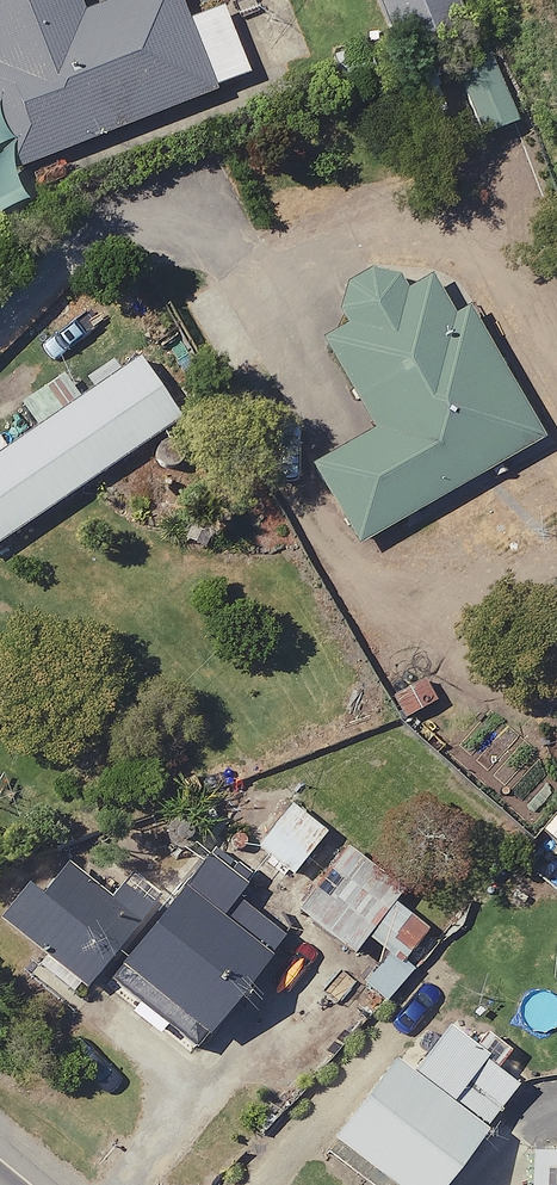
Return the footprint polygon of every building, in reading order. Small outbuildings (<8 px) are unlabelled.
[(186,27),(175,0),(125,0),(79,18),(71,0),(0,0),(0,159),(6,173),(176,106),(253,76),(227,11),(186,27)] [(450,0),(376,0),(394,50),(460,27),(450,0)] [(514,127),(493,55),(455,65),(476,138),(514,127)] [(397,299),(383,274),(338,299),(352,325),(320,343),(373,437),(311,472),(354,549),(536,446),(464,319),(450,327),(425,283),(397,299)] [(139,363),(0,454),(0,543),(179,425),(139,363)] [(296,880),(326,840),(278,804),(248,844),(296,880)] [(374,961),(399,982),(452,917),(427,896),(421,903),(351,845),(294,913),(351,961),(366,942),(381,954),(374,961)] [(201,861),(148,924),(60,850),(0,920),(0,924),(83,995),(101,974),(192,1052),(284,943),(239,904),(244,897),(201,861)] [(516,1092),(492,1074),(507,1054),(479,1032),(463,1052),(426,1023),(324,1154),(364,1184),(445,1184),(516,1092)] [(542,1144),(542,1184),(556,1184),(556,1144),(542,1144)]
